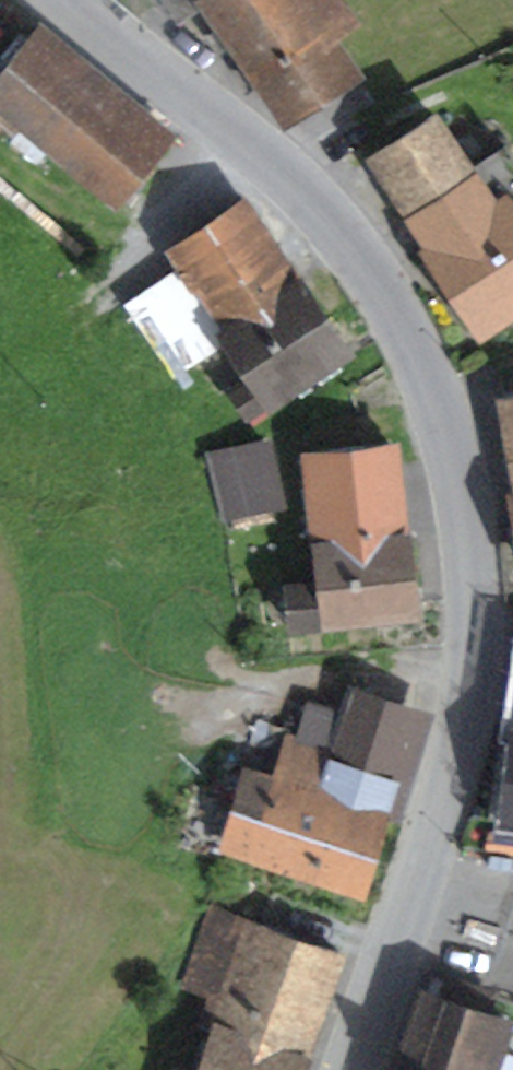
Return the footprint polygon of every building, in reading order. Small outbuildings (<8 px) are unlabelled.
[(203,1),(281,132),(371,79),(345,35),(375,18),(364,0),(204,0),(203,1)] [(55,27),(0,94),(142,212),(197,145),(55,27)] [(372,167),(484,360),(512,343),(512,205),(461,116),(372,167)] [(259,203),(167,258),(261,414),(353,358),(259,203)] [(216,435),(229,506),(296,494),(283,423),(216,435)] [(429,443),(323,453),(340,624),(445,614),(429,443)] [(299,626),(330,624),(328,565),(296,567),(299,626)] [(343,789),(271,770),(248,854),(398,894),(447,710),(370,689),(343,789)] [(226,925),(198,1018),(228,1027),(217,1061),(192,1054),(187,1069),(318,1069),(351,962),(226,925)] [(424,996),(398,1069),(493,1069),(509,1026),(424,996)]
